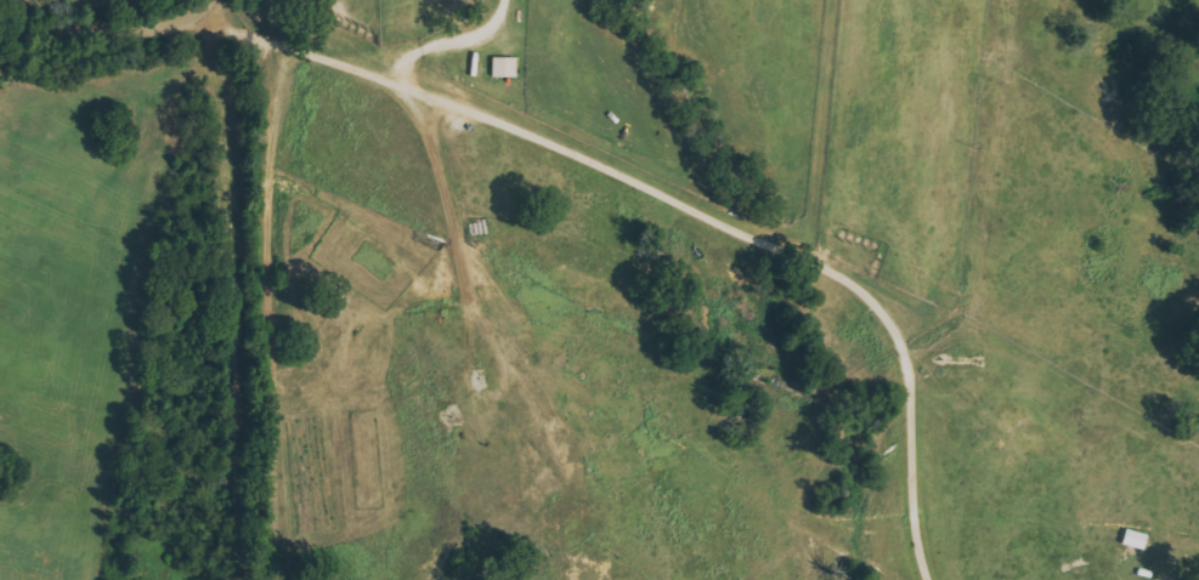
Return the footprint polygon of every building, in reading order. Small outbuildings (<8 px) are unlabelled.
[(1143,536),(1122,530),(1118,545),(1139,551),(1143,536)]
